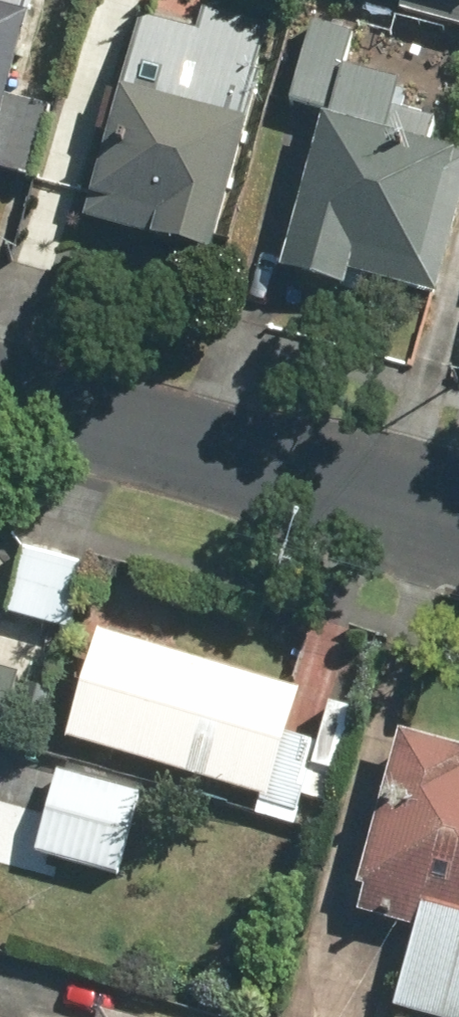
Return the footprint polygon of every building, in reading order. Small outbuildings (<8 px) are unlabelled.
[(19,16),(14,15),(18,0),(0,0),(0,86),(19,16)] [(398,5),(458,21),(458,0),(400,0),(398,5)] [(191,32),(139,18),(85,221),(213,255),(261,78),(254,76),(267,27),(197,9),(191,32)] [(281,264),(339,280),(344,263),(428,286),(458,175),(458,158),(421,146),(428,121),(381,107),(390,78),(343,65),(352,34),(313,23),(291,98),(325,108),(281,264)] [(21,551),(3,612),(70,631),(86,569),(21,551)] [(291,690),(96,633),(67,736),(263,792),(260,798),(293,807),(311,742),(278,733),(291,690)] [(15,673),(0,669),(0,729),(15,673)] [(399,736),(359,882),(366,884),(358,912),(415,928),(393,1006),(433,1016),(458,1016),(458,753),(399,736)] [(138,797),(55,773),(34,850),(116,872),(138,797)]
